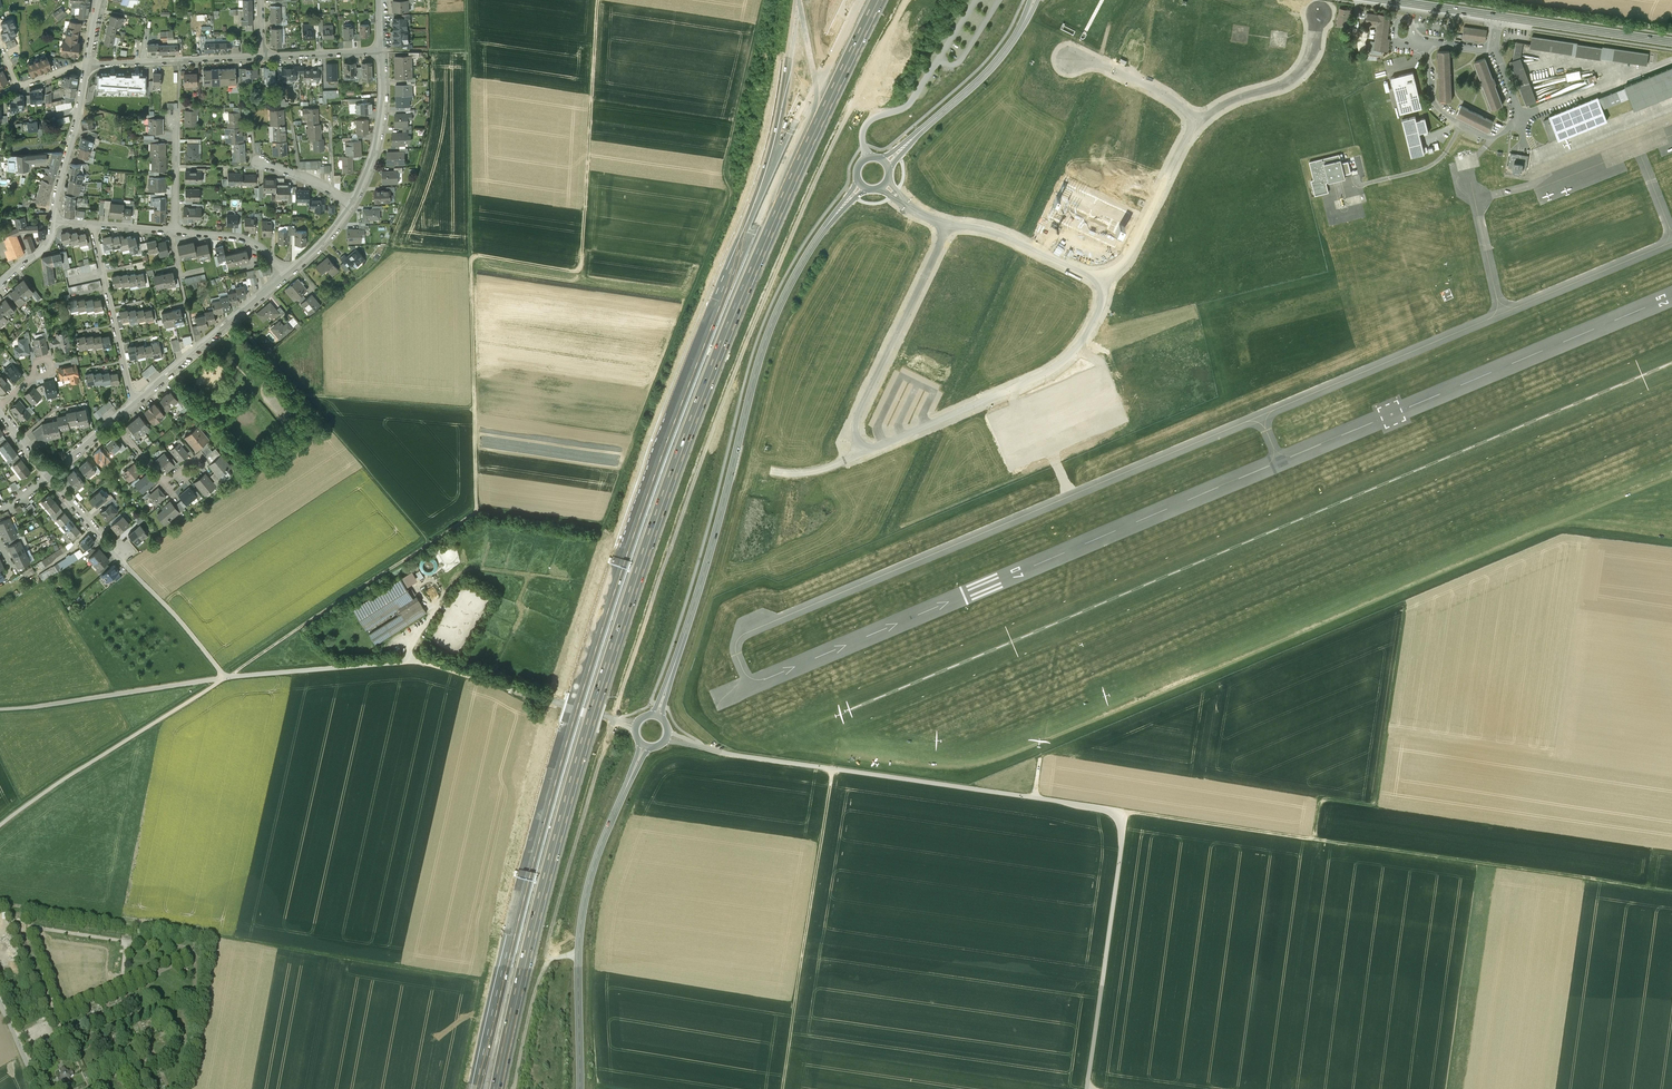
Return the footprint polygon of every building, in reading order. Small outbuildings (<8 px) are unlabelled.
[(242,9),(251,9),(251,0),(242,0),(242,9)] [(403,0),(393,1),(393,12),(409,11),(409,2),(409,0),(403,0)] [(275,6),(270,6),(270,14),(280,14),(285,13),(285,5),(283,5),(275,6)] [(64,11),(61,8),(53,14),(59,21),(62,18),(68,14),(67,13),(65,11),(64,11)] [(1351,10),(1339,8),(1337,26),(1347,27),(1347,23),(1349,15),(1350,15),(1351,10)] [(79,16),(86,17),(88,17),(88,10),(80,9),(79,16)] [(252,19),(251,9),(242,9),(243,19),(252,19)] [(1388,33),(1390,15),(1379,13),(1379,14),(1367,13),(1367,18),(1366,24),(1377,25),(1377,29),(1375,40),(1374,49),(1382,50),(1388,51),(1390,38),(1387,38),(1388,33)] [(280,14),(270,14),(271,22),(280,21),(280,14)] [(111,15),(110,16),(110,17),(109,19),(110,20),(109,24),(116,26),(120,26),(121,22),(123,22),(125,21),(125,19),(124,18),(122,17),(112,16),(111,15)] [(16,27),(12,18),(1,23),(5,31),(0,33),(4,41),(17,35),(13,28),(16,27)] [(394,31),(407,31),(407,19),(407,18),(402,19),(393,19),(394,31)] [(69,27),(69,28),(78,29),(80,29),(80,23),(80,22),(74,22),(69,21),(69,27)] [(115,35),(116,26),(109,24),(108,24),(106,33),(115,35)] [(352,37),(352,25),(351,25),(351,24),(344,24),(344,26),(343,26),(344,37),(352,37)] [(369,36),(368,24),(359,25),(360,34),(360,36),(369,36)] [(1484,29),(1464,26),(1462,37),(1482,40),(1483,38),(1486,37),(1487,32),(1484,31),(1484,29)] [(67,27),(66,34),(77,36),(78,29),(69,28),(69,27),(67,27)] [(280,28),(271,28),(271,36),(281,36),(280,28)] [(323,29),(322,29),(322,31),(323,38),(327,38),(327,37),(332,37),(332,38),(333,38),(332,28),(323,29)] [(313,29),(303,30),(303,39),(303,38),(308,38),(308,39),(313,38),(313,39),(313,29)] [(407,31),(394,31),(394,45),(403,45),(409,45),(409,44),(408,31),(407,31)] [(113,45),(115,35),(106,33),(104,44),(113,45)] [(65,41),(76,42),(77,36),(66,34),(65,41)] [(1601,57),(1647,64),(1648,53),(1603,46),(1603,47),(1577,44),(1577,43),(1532,36),(1530,47),(1576,54),(1575,55),(1601,59),(1601,57)] [(17,45),(15,39),(5,43),(8,49),(17,45)] [(1381,54),(1382,50),(1374,49),(1375,40),(1371,39),(1369,49),(1371,53),(1381,54)] [(76,42),(65,41),(62,40),(61,54),(69,55),(69,54),(78,56),(79,47),(78,47),(78,45),(79,45),(79,43),(76,42)] [(230,41),(214,42),(214,51),(230,50),(230,46),(230,41)] [(214,51),(214,42),(204,43),(204,51),(214,51)] [(1522,43),(1516,42),(1513,60),(1509,61),(1526,105),(1536,101),(1520,57),(1522,43)] [(147,55),(158,54),(158,45),(158,44),(147,45),(147,55)] [(177,44),(167,45),(168,53),(178,53),(178,49),(177,44)] [(158,45),(158,54),(168,53),(167,45),(158,45)] [(1451,100),(1449,50),(1438,51),(1440,101),(1451,100)] [(16,56),(10,59),(13,65),(22,61),(19,56),(16,57),(16,56)] [(47,59),(46,56),(27,63),(28,66),(28,67),(29,72),(31,72),(32,75),(51,68),(50,65),(50,64),(48,59),(47,59)] [(395,67),(410,67),(412,67),(412,57),(411,56),(409,56),(395,56),(395,67)] [(1493,78),(1485,57),(1474,61),(1492,108),(1503,104),(1495,84),(1496,83),(1494,78),(1493,78)] [(355,63),(344,63),(344,77),(355,77),(355,75),(354,75),(354,74),(355,74),(355,67),(355,63)] [(372,63),(362,63),(362,68),(362,78),(372,78),(372,63)] [(336,64),(326,64),(326,73),(327,79),(326,79),(326,80),(337,79),(336,64)] [(266,67),(263,67),(264,76),(266,76),(266,84),(273,84),(272,79),(275,79),(275,69),(274,69),(274,68),(269,68),(269,66),(266,66),(266,67)] [(295,67),(282,67),(282,79),(296,79),(296,73),(295,67)] [(410,67),(395,67),(396,78),(407,78),(410,78),(410,77),(410,67)] [(1598,98),(1602,109),(1630,98),(1634,109),(1671,94),(1671,67),(1625,86),(1625,87),(1598,98)] [(219,69),(220,83),(228,82),(227,68),(219,69)] [(227,68),(228,82),(236,82),(235,68),(227,68)] [(246,68),(239,68),(239,85),(243,85),(243,81),(251,81),(251,77),(257,77),(256,68),(246,68)] [(211,69),(203,69),(203,76),(203,82),(203,83),(211,83),(211,69)] [(211,69),(211,83),(220,83),(219,69),(211,69)] [(311,69),(304,69),(303,69),(303,72),(303,81),(311,81),(311,69)] [(318,69),(311,69),(311,81),(319,81),(319,72),(319,69),(318,69)] [(192,72),(190,72),(190,85),(197,85),(198,84),(198,81),(197,81),(196,75),(196,73),(192,73),(192,72)] [(1422,108),(1413,72),(1391,77),(1400,113),(1422,108)] [(101,74),(97,74),(97,89),(106,89),(106,91),(119,91),(119,89),(127,89),(127,91),(140,91),(140,90),(146,90),(146,74),(142,74),(142,73),(131,73),(131,75),(124,74),(115,73),(109,73),(101,73),(101,74)] [(76,87),(78,75),(70,74),(70,77),(65,76),(65,77),(62,78),(61,85),(66,86),(76,87)] [(884,74),(882,81),(888,83),(890,77),(884,74)] [(1585,77),(1587,82),(1597,79),(1595,74),(1585,77)] [(396,96),(408,96),(412,96),(411,85),(407,85),(407,84),(396,85),(396,96)] [(74,96),(76,87),(66,86),(65,95),(74,96)] [(408,96),(396,96),(396,100),(397,100),(397,104),(396,104),(396,107),(405,107),(409,107),(408,96)] [(1607,120),(1602,109),(1598,98),(1598,97),(1549,116),(1550,118),(1558,138),(1558,140),(1607,120)] [(61,103),(61,100),(51,103),(45,102),(45,110),(54,105),(61,103)] [(56,112),(72,107),(71,102),(55,106),(56,112)] [(362,103),(355,103),(356,112),(362,112),(365,112),(365,113),(371,113),(371,102),(362,103)] [(1493,121),(1461,105),(1456,115),(1488,132),(1493,121)] [(317,108),(302,109),(302,116),(307,116),(307,124),(308,124),(318,124),(317,108)] [(189,110),(185,110),(184,126),(196,126),(197,110),(189,110)] [(273,126),(283,125),(284,125),(283,110),(277,110),(271,110),(272,121),(270,121),(270,126),(273,126)] [(228,128),(240,127),(239,112),(234,112),(234,111),(224,111),(224,112),(223,113),(223,119),(224,119),(224,120),(226,120),(226,122),(228,122),(228,128)] [(412,113),(395,114),(396,126),(403,126),(408,126),(408,119),(412,119),(412,113)] [(70,122),(69,116),(56,120),(57,125),(70,122)] [(1402,120),(1411,157),(1425,154),(1419,133),(1424,132),(1424,134),(1429,133),(1425,117),(1420,118),(1421,119),(1416,120),(1415,116),(1402,120)] [(29,122),(21,123),(22,130),(22,131),(37,129),(36,121),(32,121),(32,118),(29,118),(29,122)] [(148,118),(148,124),(148,125),(149,125),(149,132),(148,132),(163,133),(163,124),(162,124),(162,123),(162,118),(154,118),(148,118)] [(1551,140),(1558,138),(1550,118),(1544,121),(1546,127),(1551,140)] [(83,125),(81,125),(83,130),(93,128),(91,119),(82,121),(83,125)] [(367,119),(356,120),(356,134),(363,134),(368,134),(367,119)] [(320,124),(318,124),(308,124),(309,140),(313,139),(321,139),(320,124)] [(274,141),(285,141),(285,132),(284,132),(283,125),(273,126),(274,141)] [(234,143),(243,143),(243,139),(245,139),(245,135),(240,136),(240,133),(241,133),(241,127),(240,127),(228,128),(225,128),(225,134),(230,134),(230,137),(228,137),(228,143),(234,143)] [(39,136),(49,135),(49,128),(39,129),(39,136)] [(403,133),(392,133),(393,146),(405,146),(405,143),(409,143),(409,142),(411,142),(411,135),(408,135),(408,133),(403,133)] [(79,146),(91,149),(93,140),(88,139),(81,137),(79,146)] [(323,139),(321,139),(313,139),(314,151),(324,150),(323,139)] [(274,141),(271,141),(272,155),(287,155),(287,150),(285,150),(285,141),(274,141)] [(352,141),(345,142),(345,147),(348,147),(348,156),(352,155),(361,155),(360,141),(352,141)] [(150,157),(152,157),(165,157),(165,143),(158,143),(154,143),(151,143),(150,157)] [(189,143),(187,143),(187,149),(188,149),(188,153),(185,153),(185,159),(200,159),(200,153),(198,153),(198,148),(198,143),(189,143)] [(243,143),(234,143),(235,152),(234,152),(234,160),(245,160),(244,143),(243,143)] [(91,149),(79,146),(78,148),(77,152),(76,155),(86,158),(88,158),(89,157),(91,149)] [(46,159),(49,159),(48,152),(45,152),(16,154),(17,170),(28,169),(27,161),(46,159)] [(51,165),(57,167),(62,152),(61,152),(53,152),(51,159),(49,164),(51,165)] [(401,152),(387,152),(388,164),(404,164),(403,152),(401,152)] [(1528,156),(1511,153),(1509,167),(1514,167),(1514,170),(1515,171),(1518,172),(1519,172),(1520,170),(1520,168),(1526,169),(1528,156)] [(8,171),(17,170),(16,154),(7,155),(8,171)] [(1342,163),(1341,159),(1339,154),(1309,161),(1314,179),(1311,180),(1315,196),(1321,194),(1329,192),(1326,182),(1329,182),(1345,178),(1344,174),(1342,163)] [(348,156),(342,156),(343,173),(352,172),(352,155),(348,156)] [(165,157),(152,157),(152,170),(158,171),(166,171),(166,156),(165,157)] [(1348,161),(1342,163),(1344,174),(1351,173),(1348,161)] [(71,171),(83,174),(82,167),(80,167),(79,167),(80,164),(76,164),(70,164),(68,171),(71,171)] [(45,171),(55,175),(57,167),(51,165),(50,169),(46,168),(45,171)] [(43,179),(53,182),(55,175),(45,171),(43,178),(43,179)] [(71,171),(69,179),(81,182),(83,174),(71,171)] [(196,171),(185,171),(185,182),(201,183),(201,172),(201,171),(196,171)] [(394,171),(382,172),(383,184),(398,183),(398,172),(398,171),(394,171)] [(242,173),(227,172),(227,178),(227,183),(228,183),(228,184),(228,185),(242,185),(242,182),(242,174),(242,173)] [(242,174),(242,182),(246,183),(246,185),(255,185),(256,175),(242,174)] [(166,177),(149,177),(149,186),(155,186),(155,191),(164,191),(165,191),(166,177)] [(45,204),(53,182),(43,179),(43,178),(42,178),(35,201),(45,204)] [(275,178),(264,178),(263,187),(263,192),(264,192),(275,192),(275,184),(275,178)] [(66,193),(75,194),(78,194),(81,182),(69,179),(66,193)] [(1132,213),(1062,181),(1054,199),(1045,217),(1058,223),(1067,227),(1116,250),(1124,231),(1132,213)] [(289,184),(275,184),(275,192),(275,198),(288,198),(289,198),(289,193),(288,193),(289,184)] [(200,189),(185,189),(185,200),(192,200),(199,200),(200,189)] [(296,190),(295,190),(295,194),(295,201),(309,201),(309,199),(309,190),(296,190)] [(386,190),(375,190),(375,203),(391,202),(390,191),(390,190),(386,190)] [(64,200),(83,202),(83,198),(78,197),(78,199),(75,199),(75,194),(66,193),(65,193),(64,200)] [(22,204),(28,206),(30,199),(24,197),(22,204)] [(160,198),(152,198),(152,205),(154,205),(154,209),(165,209),(165,198),(160,198)] [(324,199),(309,199),(309,201),(309,207),(317,207),(317,212),(324,212),(324,199)] [(110,202),(110,207),(109,216),(122,217),(123,204),(110,202)] [(123,204),(122,217),(130,217),(130,212),(131,208),(130,208),(131,203),(124,202),(123,204)] [(74,207),(74,208),(64,207),(64,215),(74,216),(74,212),(75,208),(74,207)] [(192,207),(184,207),(184,217),(185,217),(185,221),(194,221),(194,217),(200,217),(200,208),(201,207),(192,207)] [(165,221),(165,209),(154,209),(154,215),(152,215),(152,221),(165,221)] [(373,209),(363,209),(363,222),(369,222),(369,219),(374,219),(375,220),(379,220),(380,219),(380,217),(380,210),(380,209),(373,209)] [(238,215),(227,214),(227,226),(238,226),(238,223),(238,215)] [(17,227),(26,225),(24,216),(15,217),(15,223),(13,223),(13,228),(16,227),(17,227)] [(256,217),(244,217),(244,230),(249,230),(249,233),(255,233),(256,220),(256,217)] [(271,221),(262,221),(262,235),(271,235),(271,226),(271,221)] [(26,225),(17,227),(3,232),(5,238),(3,238),(7,247),(3,249),(8,259),(26,252),(18,233),(21,232),(21,231),(26,231),(26,225)] [(356,229),(348,229),(348,243),(360,242),(360,236),(364,236),(363,230),(359,230),(356,230),(356,229)] [(69,231),(61,233),(63,243),(70,241),(71,241),(69,234),(69,231)] [(288,231),(278,231),(278,243),(287,243),(288,231)] [(296,231),(295,231),(295,235),(295,245),(306,245),(306,231),(296,231)] [(69,234),(71,241),(70,241),(71,243),(79,242),(77,235),(78,235),(77,232),(69,234)] [(78,235),(77,235),(79,242),(79,244),(87,242),(86,236),(85,233),(78,235)] [(35,249),(37,247),(37,245),(33,246),(31,241),(29,235),(23,238),(29,252),(35,249)] [(110,235),(102,237),(104,247),(112,245),(111,238),(110,235)] [(118,236),(121,246),(120,246),(121,248),(122,252),(129,250),(129,249),(127,239),(127,237),(126,237),(123,238),(122,235),(118,236)] [(111,238),(112,245),(113,247),(120,246),(121,246),(118,236),(111,238)] [(127,239),(129,249),(137,247),(136,244),(135,238),(127,239)] [(156,240),(143,242),(145,248),(148,247),(149,253),(154,251),(154,250),(157,249),(158,251),(158,250),(156,242),(156,240)] [(156,242),(158,250),(159,255),(168,253),(167,247),(165,240),(156,242)] [(193,242),(177,246),(180,259),(196,255),(197,260),(210,257),(207,243),(194,246),(193,242)] [(218,260),(226,258),(225,255),(223,245),(215,247),(218,260)] [(364,258),(356,249),(352,252),(352,253),(347,257),(346,257),(349,260),(354,267),(360,262),(360,261),(364,258)] [(247,250),(225,255),(226,258),(227,266),(249,261),(247,250)] [(60,252),(62,262),(64,270),(67,269),(70,268),(66,251),(60,252)] [(62,262),(60,252),(51,254),(54,264),(62,262)] [(54,264),(51,254),(41,257),(44,283),(52,283),(51,272),(49,265),(54,264)] [(349,260),(346,257),(344,254),(339,258),(343,262),(344,264),(349,260)] [(333,263),(327,257),(316,267),(321,273),(326,269),(331,275),(338,269),(333,263)] [(349,269),(344,264),(343,262),(340,265),(346,272),(349,269)] [(245,272),(246,278),(249,278),(253,277),(256,276),(254,270),(245,272)] [(173,271),(163,274),(166,285),(166,286),(176,284),(173,271)] [(135,275),(137,283),(137,284),(145,283),(145,282),(143,273),(136,275),(135,275)] [(205,273),(184,278),(185,284),(206,280),(205,273)] [(119,276),(121,284),(121,285),(121,286),(129,284),(127,275),(128,275),(127,274),(120,276),(119,276)] [(127,275),(129,284),(129,285),(137,283),(135,275),(136,275),(135,274),(128,275),(127,275)] [(163,274),(153,276),(156,287),(166,285),(163,274)] [(119,275),(111,277),(114,286),(121,285),(121,284),(119,276),(120,276),(119,275)] [(307,289),(298,278),(284,290),(293,300),(297,297),(298,297),(302,294),(307,289)] [(16,288),(24,298),(32,292),(33,292),(30,288),(23,279),(14,286),(16,288)] [(236,292),(237,297),(246,295),(245,289),(244,285),(244,286),(235,287),(236,292)] [(30,288),(33,292),(32,292),(38,299),(38,300),(41,297),(33,286),(30,288)] [(10,293),(14,297),(19,304),(25,299),(24,298),(16,288),(11,292),(10,293)] [(228,296),(230,304),(239,302),(237,297),(236,292),(227,294),(228,296)] [(320,305),(311,294),(306,299),(301,303),(309,314),(320,305)] [(220,300),(222,311),(231,309),(230,304),(228,296),(219,298),(220,300)] [(7,317),(10,314),(9,313),(14,309),(8,301),(6,298),(5,298),(3,300),(3,301),(3,302),(0,305),(0,309),(7,317)] [(68,301),(70,310),(78,309),(76,301),(77,301),(76,299),(68,301)] [(76,301),(78,309),(78,310),(86,308),(84,301),(85,301),(84,299),(77,301),(76,301)] [(84,301),(86,308),(86,310),(94,308),(93,300),(92,299),(85,301),(84,301)] [(93,300),(94,308),(94,310),(103,308),(100,299),(93,300)] [(213,310),(213,313),(222,311),(220,300),(211,302),(213,310)] [(276,309),(270,302),(257,313),(264,321),(269,316),(272,319),(279,313),(276,309)] [(276,309),(279,313),(281,315),(285,312),(280,306),(276,309)] [(172,310),(174,321),(183,319),(180,308),(172,310)] [(127,309),(119,311),(120,316),(121,321),(129,319),(127,311),(128,311),(127,309)] [(128,311),(127,311),(129,319),(129,321),(137,319),(135,311),(136,311),(135,309),(128,311)] [(136,311),(135,311),(137,319),(137,320),(145,319),(143,311),(144,311),(143,309),(136,311)] [(144,311),(143,311),(145,319),(145,320),(153,318),(151,309),(144,311)] [(172,310),(161,313),(164,326),(175,324),(174,321),(172,310)] [(204,312),(205,314),(207,323),(215,321),(213,313),(213,310),(204,312)] [(205,314),(195,316),(197,327),(198,328),(201,327),(202,328),(207,326),(207,323),(205,314)] [(287,323),(292,329),(298,323),(293,317),(287,323)] [(283,326),(279,322),(272,328),(280,338),(292,329),(287,323),(283,326)] [(71,348),(67,331),(54,334),(55,338),(49,340),(50,346),(56,345),(58,351),(71,348)] [(43,337),(34,339),(37,354),(48,352),(45,340),(44,336),(43,337)] [(85,336),(77,338),(79,347),(86,345),(87,345),(85,338),(85,337),(85,336)] [(85,338),(87,345),(86,345),(87,347),(94,345),(95,345),(93,337),(93,336),(85,337),(85,338)] [(93,337),(95,345),(94,345),(95,347),(102,345),(103,345),(101,337),(101,336),(93,337)] [(101,337),(103,345),(102,345),(103,347),(111,345),(109,336),(101,337)] [(30,353),(27,343),(26,338),(25,339),(18,340),(19,348),(14,350),(15,357),(30,353)] [(179,341),(178,339),(171,340),(173,351),(181,350),(180,348),(179,341)] [(135,345),(127,347),(130,358),(138,356),(135,347),(136,347),(135,345)] [(135,347),(138,356),(145,355),(144,347),(143,345),(136,347),(135,347)] [(144,347),(145,355),(145,356),(153,355),(153,354),(152,347),(151,345),(144,347)] [(152,347),(153,354),(153,355),(153,356),(162,354),(160,345),(152,347)] [(72,365),(73,365),(73,363),(78,362),(77,355),(70,357),(72,365)] [(23,374),(12,362),(10,364),(11,365),(6,369),(5,368),(5,369),(15,381),(23,374)] [(78,376),(75,364),(73,365),(72,365),(58,368),(61,379),(71,377),(72,382),(77,381),(76,376),(78,376)] [(109,374),(111,382),(111,384),(119,382),(117,372),(109,374)] [(93,373),(85,375),(87,384),(95,382),(93,374),(93,373)] [(93,374),(95,382),(95,384),(103,382),(101,374),(101,373),(93,374)] [(101,374),(103,382),(103,384),(111,382),(109,374),(109,373),(101,374)] [(0,374),(0,393),(5,389),(5,387),(8,384),(5,380),(0,374)] [(47,389),(49,397),(57,395),(56,388),(54,381),(54,380),(43,382),(44,384),(45,390),(47,389)] [(35,389),(41,396),(44,394),(42,392),(39,385),(35,389)] [(35,389),(33,387),(24,395),(32,404),(41,396),(35,389)] [(176,398),(170,391),(168,393),(167,393),(162,396),(162,398),(161,400),(164,404),(167,408),(177,400),(176,398)] [(179,396),(176,398),(177,400),(182,405),(184,402),(179,396)] [(25,408),(19,400),(13,405),(13,406),(11,409),(13,412),(13,414),(15,416),(17,416),(20,420),(25,416),(26,418),(31,414),(30,414),(25,408)] [(154,403),(151,406),(151,405),(150,405),(148,407),(148,408),(145,411),(154,423),(164,414),(154,403)] [(25,408),(30,414),(34,411),(29,405),(27,408),(25,408)] [(76,411),(78,422),(79,426),(89,423),(85,408),(76,411)] [(66,415),(68,424),(78,422),(76,411),(66,413),(66,415)] [(69,427),(68,424),(66,415),(60,416),(59,415),(57,416),(56,417),(57,420),(59,429),(69,427)] [(134,420),(144,432),(149,427),(146,423),(143,419),(142,419),(139,415),(134,420)] [(60,435),(59,429),(57,420),(49,422),(53,436),(60,435)] [(144,432),(134,420),(127,425),(134,434),(137,437),(138,437),(144,432)] [(45,438),(53,436),(49,422),(42,423),(43,428),(44,431),(45,435),(45,438)] [(34,434),(43,428),(42,423),(42,424),(32,431),(34,434)] [(209,439),(198,426),(185,437),(196,451),(199,448),(202,451),(208,445),(208,446),(209,444),(207,441),(209,439)] [(36,437),(44,431),(43,428),(34,434),(36,437)] [(38,440),(45,435),(44,431),(36,437),(35,437),(38,440)] [(138,437),(137,437),(134,434),(132,436),(138,444),(141,441),(138,437)] [(118,444),(113,437),(105,444),(112,452),(115,449),(116,449),(119,447),(120,446),(118,444)] [(4,453),(11,447),(6,440),(2,444),(0,445),(0,448),(4,453)] [(179,443),(178,443),(170,450),(179,461),(188,454),(181,446),(179,443)] [(208,446),(208,445),(202,451),(206,456),(209,453),(212,450),(208,446)] [(16,453),(11,447),(4,453),(8,458),(8,459),(16,453)] [(110,460),(100,448),(92,455),(102,467),(110,460)] [(214,459),(220,454),(215,448),(212,450),(209,453),(214,459)] [(18,456),(16,453),(8,459),(8,458),(6,460),(8,463),(18,456)] [(174,465),(164,453),(157,460),(166,471),(174,465)] [(230,466),(220,454),(214,459),(214,460),(210,463),(216,470),(213,473),(218,479),(219,479),(221,477),(219,476),(222,473),(225,478),(228,478),(230,476),(231,473),(227,469),(230,466)] [(20,459),(18,456),(8,463),(10,467),(13,465),(20,459)] [(25,465),(20,459),(13,465),(17,471),(25,465)] [(90,463),(86,459),(79,466),(88,476),(95,470),(93,467),(91,465),(91,464),(90,463)] [(134,463),(135,464),(136,463),(132,459),(126,464),(129,468),(134,463)] [(135,464),(134,463),(129,468),(127,469),(128,470),(126,471),(123,474),(129,480),(140,471),(135,464)] [(25,465),(17,471),(22,477),(30,471),(25,465)] [(84,482),(74,471),(67,476),(77,488),(84,482)] [(218,479),(213,473),(210,475),(215,480),(218,484),(220,481),(219,479),(218,479)] [(153,482),(147,474),(139,481),(135,484),(136,484),(142,492),(153,482)] [(212,482),(205,474),(195,482),(205,494),(215,486),(212,483),(212,482)] [(194,493),(189,487),(179,496),(186,505),(197,496),(194,493)] [(165,496),(158,488),(150,494),(148,496),(155,504),(165,496)] [(101,494),(99,491),(89,499),(92,503),(94,502),(96,505),(102,501),(106,497),(103,494),(101,494)] [(42,500),(47,507),(54,500),(49,494),(42,500)] [(106,497),(102,501),(104,504),(113,497),(110,494),(106,497)] [(116,500),(113,497),(104,504),(107,507),(111,503),(111,504),(116,500)] [(59,507),(54,500),(47,507),(52,513),(55,510),(59,507)] [(174,506),(178,510),(179,511),(184,507),(179,501),(174,506)] [(174,506),(171,502),(167,506),(166,504),(163,507),(164,509),(158,514),(165,523),(175,514),(174,513),(178,510),(174,506)] [(111,504),(111,503),(107,507),(100,512),(107,520),(117,511),(117,510),(118,509),(116,507),(115,508),(111,504)] [(57,518),(62,524),(69,518),(64,512),(59,515),(56,518),(57,518)] [(124,517),(122,515),(111,524),(117,532),(128,523),(127,521),(127,519),(126,517),(124,517)] [(12,523),(9,517),(0,521),(0,528),(12,523)] [(62,524),(67,530),(74,524),(69,518),(62,524)] [(14,528),(12,523),(0,528),(0,529),(2,534),(14,528)] [(79,530),(74,524),(67,530),(72,536),(79,530)] [(144,529),(140,524),(134,529),(142,538),(147,534),(143,529),(144,529)] [(14,528),(2,534),(5,539),(17,534),(17,533),(14,528)] [(142,538),(134,529),(128,534),(132,539),(133,538),(137,543),(142,538)] [(79,530),(72,536),(69,538),(71,541),(83,533),(80,530),(79,530)] [(95,541),(89,535),(78,544),(81,547),(84,550),(86,548),(95,541)] [(8,545),(10,551),(22,545),(20,540),(8,545)] [(63,552),(69,548),(73,543),(71,541),(37,562),(41,567),(53,560),(57,555),(63,552)] [(10,551),(13,556),(25,551),(22,545),(10,551)] [(84,550),(81,547),(70,554),(70,553),(66,555),(66,556),(38,574),(42,580),(85,553),(89,551),(86,548),(84,550)] [(89,557),(94,563),(104,554),(99,548),(95,552),(89,557)] [(89,557),(95,552),(92,549),(89,551),(85,553),(89,557)] [(13,556),(16,562),(27,556),(25,551),(13,556)] [(109,559),(104,554),(94,563),(98,568),(104,563),(105,562),(106,562),(109,559)] [(30,561),(27,556),(16,562),(18,567),(30,561)] [(100,571),(103,573),(110,567),(108,564),(100,571)] [(118,570),(113,564),(110,567),(103,573),(101,574),(103,576),(106,580),(110,576),(111,577),(112,575),(117,571),(118,570)] [(401,578),(353,609),(366,629),(400,607),(414,598),(401,578)] [(403,613),(420,602),(417,596),(414,598),(400,607),(403,613)] [(427,612),(420,602),(403,613),(369,634),(376,644),(427,612)] [(66,1072),(64,1068),(59,1070),(61,1074),(60,1076),(56,1078),(58,1082),(62,1081),(64,1082),(66,1085),(71,1083),(69,1079),(70,1077),(73,1076),(71,1071),(68,1073),(66,1072)]
